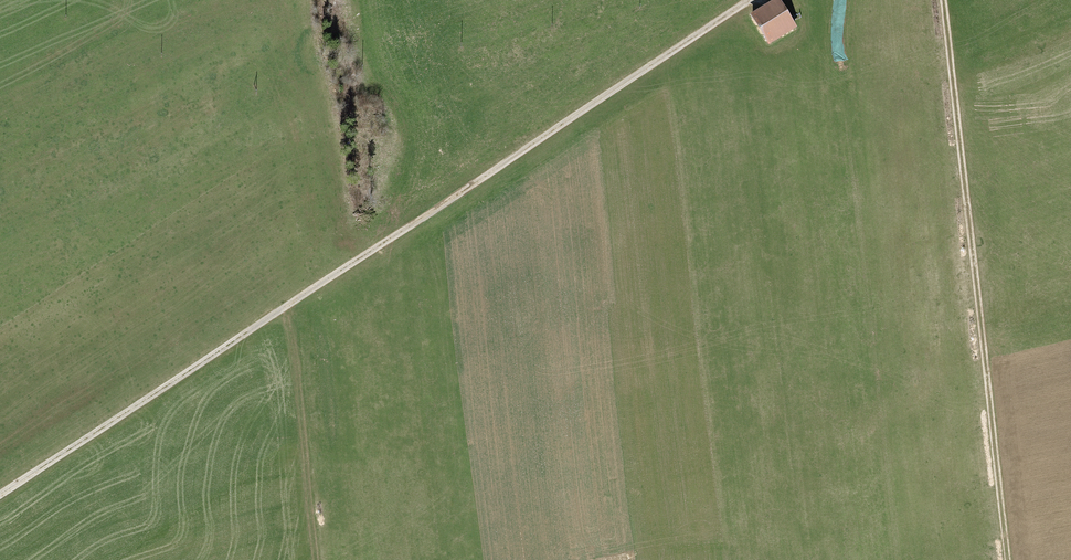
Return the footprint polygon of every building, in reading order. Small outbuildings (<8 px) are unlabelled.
[(770,44),(798,26),(781,0),(773,0),(751,14),(770,44)]
